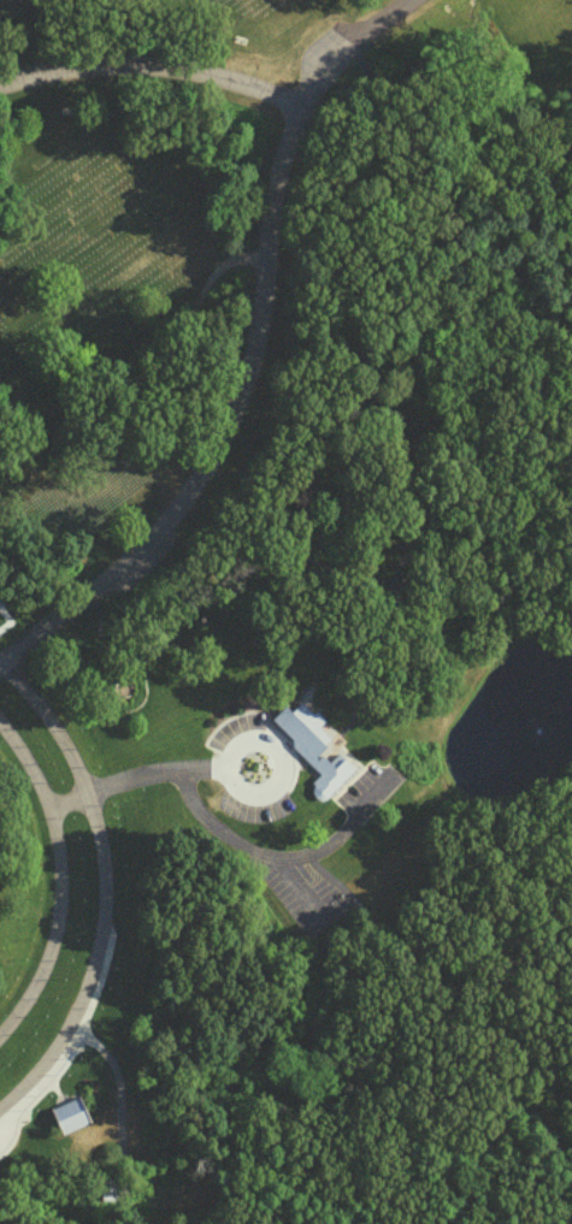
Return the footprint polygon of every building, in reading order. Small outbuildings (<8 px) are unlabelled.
[(270,719),(281,706),(289,714),(297,704),(309,714),(314,709),(347,740),(337,750),(354,767),(323,799),(317,799),(313,798),(309,792),(311,786),(313,784),(309,781),(319,771),(289,744),(289,738),(270,719)] [(48,1106),(60,1131),(88,1119),(76,1093),(48,1106)]
